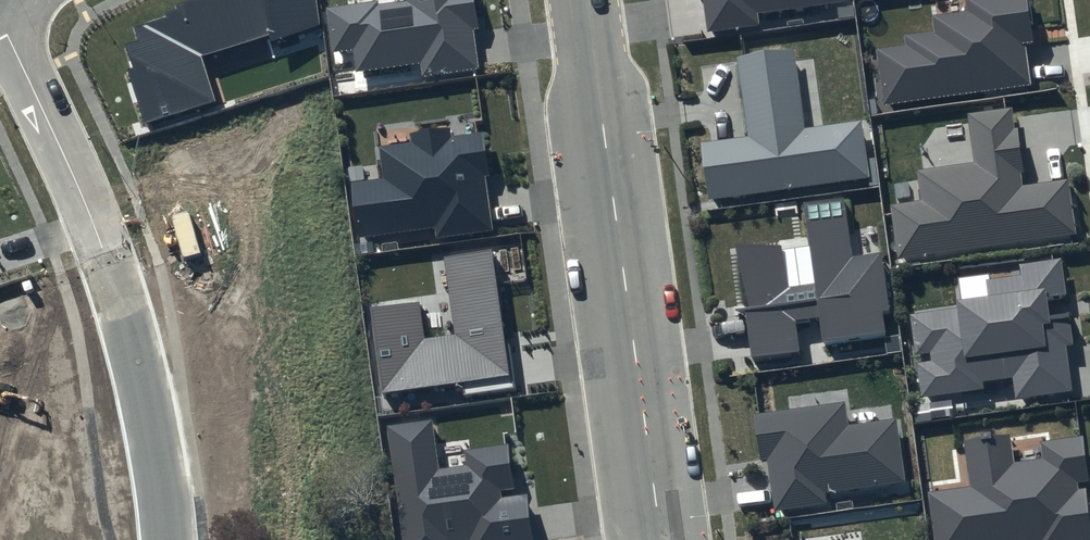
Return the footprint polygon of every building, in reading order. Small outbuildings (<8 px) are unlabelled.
[(316,0),(188,0),(172,5),(175,14),(135,26),(138,41),(126,44),(132,68),(128,70),(144,124),(215,101),(203,56),(268,35),(270,42),(319,23),(316,0)] [(326,10),(332,52),(353,50),(355,71),(420,62),(421,76),(479,68),(473,29),(478,29),(474,0),(391,0),(326,10)] [(710,37),(761,29),(760,18),(846,7),(845,0),(705,0),(710,37)] [(967,4),(969,17),(935,21),(937,36),(906,39),(907,50),(879,53),(886,111),(1034,90),(1027,49),(1036,48),(1030,0),(993,0),(967,4)] [(797,54),(740,62),(750,141),(702,148),(711,204),(872,183),(862,126),(809,133),(797,54)] [(922,200),(890,204),(898,259),(1077,235),(1068,179),(1022,185),(1012,107),(966,114),(973,162),(918,171),(922,200)] [(382,178),(351,182),(358,237),(434,226),(436,239),(492,231),(478,132),(450,136),(449,127),(409,133),(411,142),(377,147),(382,178)] [(780,245),(734,245),(750,359),(801,352),(796,321),(819,317),(824,343),(891,333),(880,253),(853,256),(845,200),(802,206),(808,246),(780,251),(780,245)] [(491,248),(443,256),(454,335),(424,340),(419,301),(370,308),(381,392),(509,374),(491,248)] [(956,308),(909,315),(921,396),(982,388),(982,381),(1011,377),(1015,398),(1072,391),(1065,346),(1073,346),(1060,259),(1018,265),(1019,275),(986,280),(988,295),(955,301),(956,308)] [(843,402),(756,414),(769,511),(828,502),(826,492),(905,482),(896,419),(846,425),(843,402)] [(387,425),(402,539),(533,539),(527,494),(513,496),(507,445),(464,451),(465,466),(440,470),(433,419),(387,425)] [(927,492),(935,539),(1089,539),(1089,507),(1080,436),(1040,442),(1042,458),(1013,462),(1009,434),(963,441),(970,487),(927,492)]
